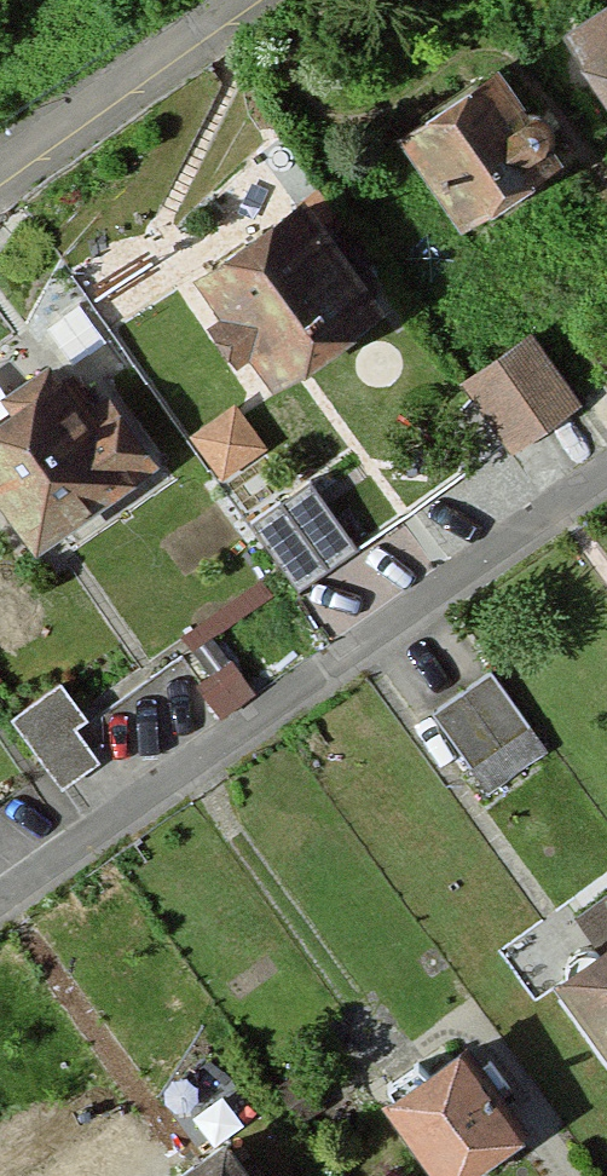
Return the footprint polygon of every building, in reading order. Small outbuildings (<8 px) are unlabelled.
[(567,14),(606,77),(606,0),(591,0),(567,14)] [(498,59),(401,123),(467,223),(564,159),(498,59)] [(307,181),(193,257),(222,301),(208,310),(238,355),(253,345),(272,373),(385,298),(307,181)] [(527,326),(455,374),(506,448),(577,400),(527,326)] [(0,440),(0,458),(64,548),(181,464),(135,400),(112,416),(85,379),(0,440)] [(237,399),(188,431),(220,480),(269,448),(237,399)] [(308,477),(250,517),(297,587),(355,547),(308,477)] [(495,669),(434,707),(469,764),(530,726),(495,669)] [(30,710),(78,776),(112,752),(89,720),(103,710),(78,675),(30,710)] [(559,974),(606,1040),(606,939),(559,974)] [(384,1095),(438,1175),(459,1175),(525,1132),(465,1041),(384,1095)] [(242,1140),(194,1175),(268,1175),(242,1140)]
